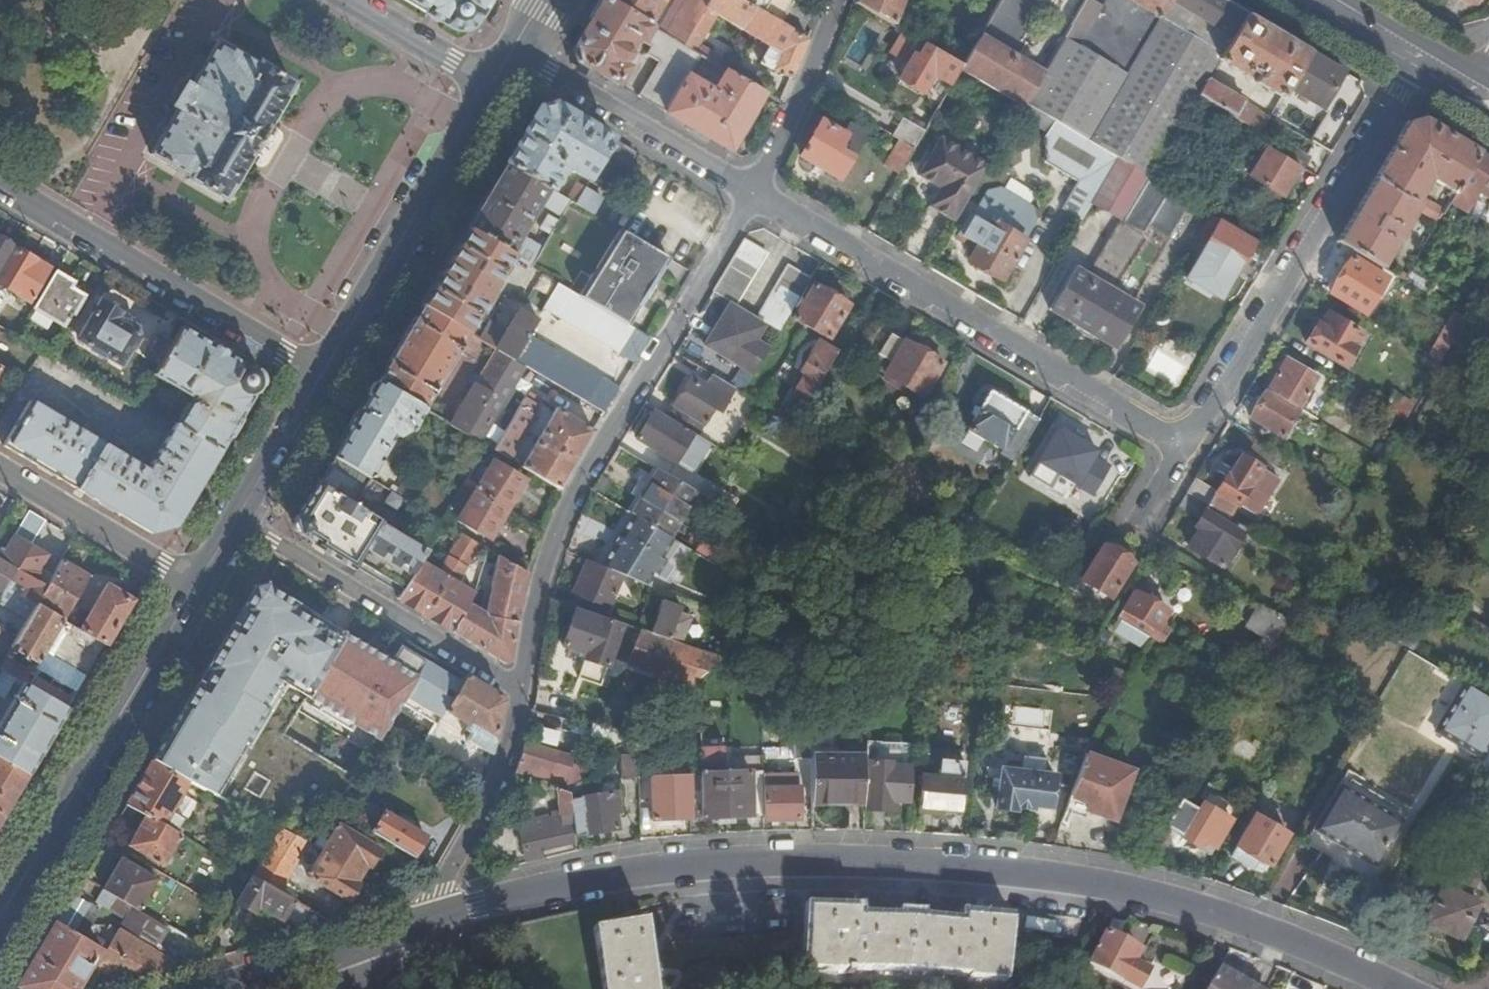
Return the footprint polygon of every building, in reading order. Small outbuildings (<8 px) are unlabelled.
[(486,0),(406,0),(456,29),(471,26),(486,0)] [(575,47),(583,66),(617,86),(627,69),(620,65),(623,60),(626,63),(632,54),(629,51),(635,39),(652,49),(647,57),(660,66),(640,100),(667,117),(703,56),(668,36),(649,24),(606,0),(603,0),(575,47)] [(649,24),(664,0),(606,0),(649,24)] [(668,36),(703,56),(722,68),(726,62),(696,45),(711,21),(700,13),(705,7),(769,46),(760,62),(792,79),(808,40),(780,24),(762,14),(739,0),(690,0),(668,36)] [(762,14),(770,1),(769,0),(739,0),(762,14)] [(786,0),(770,0),(770,1),(762,14),(780,24),(792,4),(786,0)] [(854,5),(891,27),(902,0),(856,0),(854,5)] [(962,69),(1025,106),(1041,77),(1012,59),(1045,7),(1034,0),(1003,0),(962,69)] [(1219,0),(1108,0),(1103,8),(1091,0),(1087,0),(1041,77),(1025,106),(1054,122),(1118,160),(1092,204),(1120,221),(1114,231),(1136,243),(1146,226),(1170,240),(1191,205),(1148,179),(1196,97),(1205,82),(1217,61),(1245,16),(1219,0)] [(1307,52),(1245,16),(1217,61),(1243,77),(1247,71),(1258,77),(1255,82),(1279,98),(1285,88),(1307,52)] [(272,116),(291,84),(257,63),(255,66),(226,48),(217,43),(190,87),(187,85),(173,108),(177,111),(151,155),(160,160),(178,171),(185,175),(188,177),(187,179),(222,200),(241,167),(272,116)] [(932,76),(951,87),(957,79),(962,69),(925,46),(916,60),(911,58),(898,80),(921,93),(932,76)] [(1343,73),(1307,52),(1285,88),(1321,110),(1343,73)] [(765,94),(722,68),(703,56),(667,117),(730,154),(765,94)] [(1266,120),(1205,82),(1196,97),(1258,133),(1266,120)] [(538,109),(506,164),(552,191),(566,170),(589,184),(593,178),(612,191),(634,155),(553,106),(538,109)] [(840,147),(850,133),(826,119),(802,158),(838,180),(853,155),(840,147)] [(1478,153),(1421,119),(1406,123),(1336,242),(1380,267),(1396,239),(1393,237),(1398,229),(1401,231),(1418,204),(1414,201),(1426,179),(1453,194),(1460,182),(1478,153)] [(902,120),(891,138),(899,143),(913,151),(924,133),(902,120)] [(1062,211),(1081,222),(1086,215),(1092,204),(1118,160),(1054,122),(1045,138),(1047,158),(1050,161),(1047,165),(1078,184),(1062,211)] [(928,209),(954,225),(989,167),(940,139),(917,178),(939,191),(928,209)] [(1273,152),(1298,168),(1304,159),(1278,142),(1273,152)] [(883,169),(897,177),(913,151),(899,143),(883,169)] [(1279,197),(1298,168),(1273,152),(1265,149),(1247,178),(1279,197)] [(1478,153),(1460,182),(1476,192),(1488,199),(1488,160),(1478,153)] [(506,164),(467,229),(513,257),(532,268),(543,249),(521,236),(540,206),(562,219),(571,204),(552,191),(506,164)] [(1476,192),(1460,182),(1453,194),(1447,204),(1464,214),(1476,192)] [(586,190),(576,206),(595,217),(604,202),(586,190)] [(1000,280),(1036,223),(1033,209),(1000,190),(988,194),(974,217),(969,215),(957,235),(977,247),(968,260),(1000,280)] [(543,249),(532,268),(545,276),(560,286),(628,326),(668,261),(603,222),(595,217),(576,206),(571,204),(562,219),(543,249)] [(1220,222),(1210,215),(1197,236),(1207,243),(1220,222)] [(1230,279),(1254,242),(1220,222),(1207,243),(1197,259),(1230,279)] [(1130,308),(1170,240),(1146,226),(1136,243),(1114,231),(1083,281),(1071,274),(1050,310),(1115,349),(1138,314),(1130,308)] [(467,229),(423,306),(467,333),(513,257),(467,229)] [(10,247),(0,240),(0,264),(10,247)] [(747,243),(715,296),(737,308),(769,257),(747,243)] [(45,274),(32,265),(34,261),(17,251),(0,279),(0,284),(28,300),(45,274)] [(1364,314),(1385,279),(1351,257),(1329,293),(1364,314)] [(32,265),(45,274),(48,269),(34,261),(32,265)] [(789,268),(758,321),(780,333),(811,280),(789,268)] [(72,282),(54,271),(33,308),(61,325),(68,315),(71,316),(83,295),(70,286),(72,282)] [(1426,293),(1431,286),(1410,272),(1404,281),(1426,293)] [(623,349),(635,330),(628,326),(560,286),(548,304),(623,349)] [(829,340),(849,307),(816,287),(795,322),(829,340)] [(120,313),(101,302),(78,339),(93,348),(90,352),(102,360),(105,356),(120,365),(130,348),(134,347),(139,338),(137,328),(117,316),(120,313)] [(423,306),(377,381),(424,409),(467,333),(423,306)] [(513,360),(529,337),(539,321),(538,319),(522,310),(497,351),(513,360)] [(753,379),(768,354),(755,346),(764,331),(730,311),(706,350),(753,379)] [(1440,362),(1465,319),(1454,311),(1447,326),(1428,355),(1440,362)] [(1341,367),(1362,334),(1329,314),(1321,327),(1316,325),(1304,343),(1341,367)] [(257,372),(181,328),(172,342),(159,366),(152,377),(194,402),(191,408),(186,405),(175,425),(218,451),(259,382),(257,372)] [(485,332),(479,340),(492,347),(497,341),(485,332)] [(159,366),(172,342),(157,333),(143,356),(159,366)] [(923,399),(943,364),(905,342),(903,343),(892,335),(878,357),(891,364),(885,374),(884,377),(923,399)] [(527,368),(588,404),(602,381),(529,337),(513,360),(527,368)] [(797,390),(811,399),(838,355),(824,346),(815,359),(811,358),(801,374),(805,377),(797,390)] [(77,357),(61,348),(55,359),(71,369),(77,357)] [(481,444),(527,368),(513,360),(497,351),(496,350),(475,385),(492,395),(467,435),(481,444)] [(1434,373),(1440,362),(1428,355),(1421,366),(1434,373)] [(878,357),(872,366),(885,374),(891,364),(878,357)] [(1286,360),(1267,392),(1298,411),(1317,379),(1286,360)] [(692,381),(667,420),(698,438),(714,412),(721,415),(736,391),(713,377),(706,390),(692,381)] [(377,381),(333,456),(368,478),(394,437),(398,438),(412,429),(424,409),(377,381)] [(475,385),(451,425),(467,435),(492,395),(475,385)] [(811,399),(797,390),(779,417),(794,426),(811,399)] [(1298,411),(1267,392),(1250,420),(1281,438),(1298,411)] [(1000,456),(1014,464),(1039,422),(1008,404),(1007,399),(1000,394),(995,396),(989,393),(967,431),(1001,452),(1000,456)] [(1392,393),(1382,409),(1404,423),(1414,406),(1392,393)] [(174,527),(218,451),(175,425),(148,471),(31,401),(3,447),(149,534),(174,527)] [(539,410),(525,402),(495,451),(511,462),(536,421),(533,419),(539,410)] [(561,491),(593,433),(557,412),(523,469),(561,491)] [(715,448),(698,438),(696,441),(655,416),(639,442),(697,478),(715,448)] [(1094,457),(1097,452),(1059,429),(1040,461),(1095,495),(1113,468),(1094,457)] [(1306,456),(1311,447),(1298,440),(1293,449),(1306,456)] [(1321,464),(1325,456),(1312,449),(1308,457),(1321,464)] [(858,465),(867,470),(871,461),(860,454),(854,462),(858,465)] [(333,456),(318,482),(404,535),(410,526),(358,495),(368,478),(333,456)] [(1187,494),(1209,507),(1230,519),(1238,506),(1260,469),(1242,458),(1233,473),(1230,472),(1218,492),(1195,479),(1187,494)] [(476,492),(508,511),(526,483),(494,464),(476,492)] [(1279,481),(1260,469),(1238,506),(1257,518),(1279,481)] [(653,471),(646,482),(650,485),(657,473),(653,471)] [(636,499),(628,513),(631,515),(633,516),(671,538),(696,496),(657,473),(650,485),(646,482),(640,479),(631,495),(636,499)] [(318,482),(294,524),(298,535),(402,598),(422,567),(431,552),(422,547),(404,535),(318,482)] [(699,498),(723,512),(731,498),(707,484),(699,498)] [(490,540),(508,511),(476,492),(458,521),(490,540)] [(1187,494),(1177,510),(1199,523),(1195,530),(1199,533),(1189,549),(1221,567),(1241,535),(1206,513),(1209,507),(1187,494)] [(29,510),(16,536),(13,535),(5,551),(1,549),(0,550),(0,577),(8,582),(30,545),(44,520),(29,510)] [(601,568),(625,578),(647,587),(655,574),(660,577),(669,562),(664,558),(675,541),(671,538),(633,516),(601,568)] [(439,520),(422,547),(431,552),(447,525),(442,522),(439,520)] [(438,564),(460,577),(480,543),(458,530),(438,564)] [(696,553),(724,570),(732,556),(727,553),(730,547),(707,533),(696,553)] [(47,556),(30,545),(8,582),(21,590),(16,598),(34,608),(36,605),(46,587),(37,581),(41,574),(37,571),(47,556)] [(1110,600),(1131,566),(1105,549),(1084,584),(1110,600)] [(402,598),(400,601),(506,666),(512,664),(519,621),(530,575),(501,558),(486,618),(470,608),(475,599),(422,567),(402,598)] [(87,575),(62,560),(51,580),(46,587),(36,605),(62,619),(87,575)] [(601,568),(590,563),(577,596),(593,602),(592,607),(611,614),(625,578),(601,568)] [(51,580),(41,574),(37,581),(46,587),(51,580)] [(1,594),(8,582),(0,577),(0,593),(1,594)] [(0,596),(0,600),(29,616),(34,608),(16,598),(21,590),(8,582),(1,594),(0,596)] [(104,645),(130,600),(105,585),(79,629),(104,645)] [(389,661),(265,588),(253,593),(228,635),(178,719),(153,760),(191,782),(217,797),(284,681),(378,738),(398,704),(435,725),(436,724),(443,712),(460,684),(398,647),(389,661)] [(1153,643),(1158,645),(1166,631),(1158,626),(1166,613),(1133,593),(1117,620),(1153,643)] [(663,602),(653,636),(681,645),(690,621),(677,617),(680,608),(663,602)] [(79,629),(62,619),(36,605),(34,608),(29,616),(11,648),(22,654),(36,663),(45,648),(87,674),(104,645),(79,629)] [(1266,659),(1268,657),(1287,623),(1275,615),(1273,617),(1257,608),(1245,629),(1261,640),(1255,652),(1266,659)] [(624,625),(577,609),(563,646),(587,655),(586,659),(608,667),(624,625)] [(630,667),(690,689),(698,683),(723,660),(681,645),(653,636),(642,632),(630,667)] [(1426,661),(1432,650),(1418,642),(1412,652),(1426,661)] [(22,654),(11,648),(8,653),(19,660),(22,654)] [(26,686),(35,673),(6,656),(0,667),(0,671),(12,678),(23,684),(26,686)] [(1,697),(12,678),(0,671),(0,697),(1,697)] [(499,737),(506,699),(466,675),(460,684),(443,712),(466,727),(463,733),(469,736),(466,742),(492,758),(499,737)] [(66,709),(26,686),(23,684),(11,705),(6,702),(3,707),(8,711),(0,724),(0,755),(29,772),(66,709)] [(1464,688),(1437,730),(1484,759),(1488,751),(1488,703),(1464,688)] [(443,712),(436,724),(466,742),(469,736),(463,733),(466,727),(443,712)] [(590,725),(570,720),(568,730),(587,734),(590,725)] [(795,761),(812,761),(812,757),(812,743),(812,730),(795,731),(795,761)] [(1250,762),(1258,750),(1239,738),(1231,751),(1250,762)] [(840,744),(812,743),(812,757),(839,757),(840,744)] [(865,805),(865,812),(873,812),(874,762),(879,762),(879,751),(878,745),(866,744),(866,757),(865,805)] [(528,745),(520,772),(554,784),(558,772),(563,757),(528,745)] [(702,821),(727,820),(726,774),(730,774),(731,747),(700,748),(702,794),(702,821)] [(892,768),(902,768),(902,752),(879,751),(879,762),(892,763),(892,768)] [(29,772),(0,755),(0,820),(29,772)] [(1079,778),(1069,805),(1115,822),(1135,774),(1087,756),(1079,778)] [(563,757),(558,772),(568,775),(573,761),(563,757)] [(812,804),(865,805),(866,757),(839,757),(812,757),(812,761),(812,804)] [(635,758),(622,758),(622,780),(636,779),(635,758)] [(153,760),(128,805),(147,816),(178,833),(184,823),(172,815),(185,792),(191,782),(153,760)] [(874,762),(873,812),(890,813),(890,803),(909,804),(911,769),(902,768),(892,768),(892,763),(879,762),(874,762)] [(1056,776),(1002,771),(998,810),(1018,812),(1018,808),(1035,809),(1036,804),(1053,805),(1056,776)] [(558,772),(554,784),(567,788),(571,776),(568,775),(558,772)] [(726,774),(727,820),(752,819),(751,773),(730,774),(726,774)] [(764,776),(765,821),(799,822),(799,788),(787,787),(786,776),(764,776)] [(672,823),(691,823),(691,794),(690,778),(671,779),(672,823)] [(654,823),(672,823),(671,779),(652,780),(654,823)] [(962,813),(966,785),(925,780),(921,816),(939,818),(940,812),(962,813)] [(1375,869),(1402,824),(1340,786),(1312,832),(1375,869)] [(520,830),(527,864),(540,861),(539,854),(571,847),(568,829),(575,828),(571,803),(570,793),(553,787),(557,815),(551,816),(552,822),(520,830)] [(542,796),(530,788),(514,811),(527,819),(542,796)] [(691,823),(703,822),(702,821),(702,794),(691,794),(691,823)] [(575,828),(577,840),(617,833),(611,796),(571,803),(575,828)] [(355,822),(415,857),(426,837),(367,803),(355,822)] [(1215,848),(1231,823),(1202,806),(1198,813),(1181,803),(1166,827),(1184,837),(1182,840),(1198,850),(1204,841),(1215,848)] [(1270,867),(1289,835),(1256,815),(1231,854),(1253,867),(1259,860),(1270,867)] [(178,833),(147,816),(129,846),(163,868),(183,837),(178,833)] [(324,855),(363,877),(368,868),(371,869),(381,851),(340,827),(324,855)] [(279,830),(252,878),(281,894),(308,846),(279,830)] [(1480,910),(1466,901),(1471,892),(1477,893),(1482,886),(1480,878),(1488,861),(1488,855),(1472,845),(1426,923),(1429,931),(1434,935),(1440,932),(1459,943),(1480,910)] [(358,884),(363,877),(324,855),(310,878),(350,902),(361,887),(358,884)] [(123,859),(104,889),(133,906),(141,911),(150,894),(159,899),(168,886),(123,859)] [(299,928),(310,910),(281,894),(252,878),(237,906),(258,919),(262,912),(285,926),(287,922),(299,928)] [(133,906),(104,889),(97,902),(125,919),(133,906)] [(74,895),(21,984),(29,988),(75,988),(97,953),(100,948),(84,937),(100,911),(74,895)] [(133,906),(125,919),(118,930),(150,949),(165,925),(141,911),(133,906)] [(1006,984),(1012,923),(966,920),(965,927),(858,920),(859,914),(811,912),(807,972),(846,974),(846,971),(969,978),(969,982),(1006,984)] [(647,922),(594,930),(604,988),(657,988),(647,922)] [(1132,925),(1115,922),(1091,964),(1131,988),(1140,988),(1149,975),(1134,966),(1141,954),(1131,948),(1134,943),(1125,938),(1132,925)] [(96,966),(123,982),(178,968),(150,949),(118,930),(96,966)] [(1219,970),(1206,963),(1192,985),(1197,988),(1207,988),(1219,970)] [(1221,966),(1219,970),(1207,988),(1250,988),(1236,980),(1238,977),(1221,966)]
